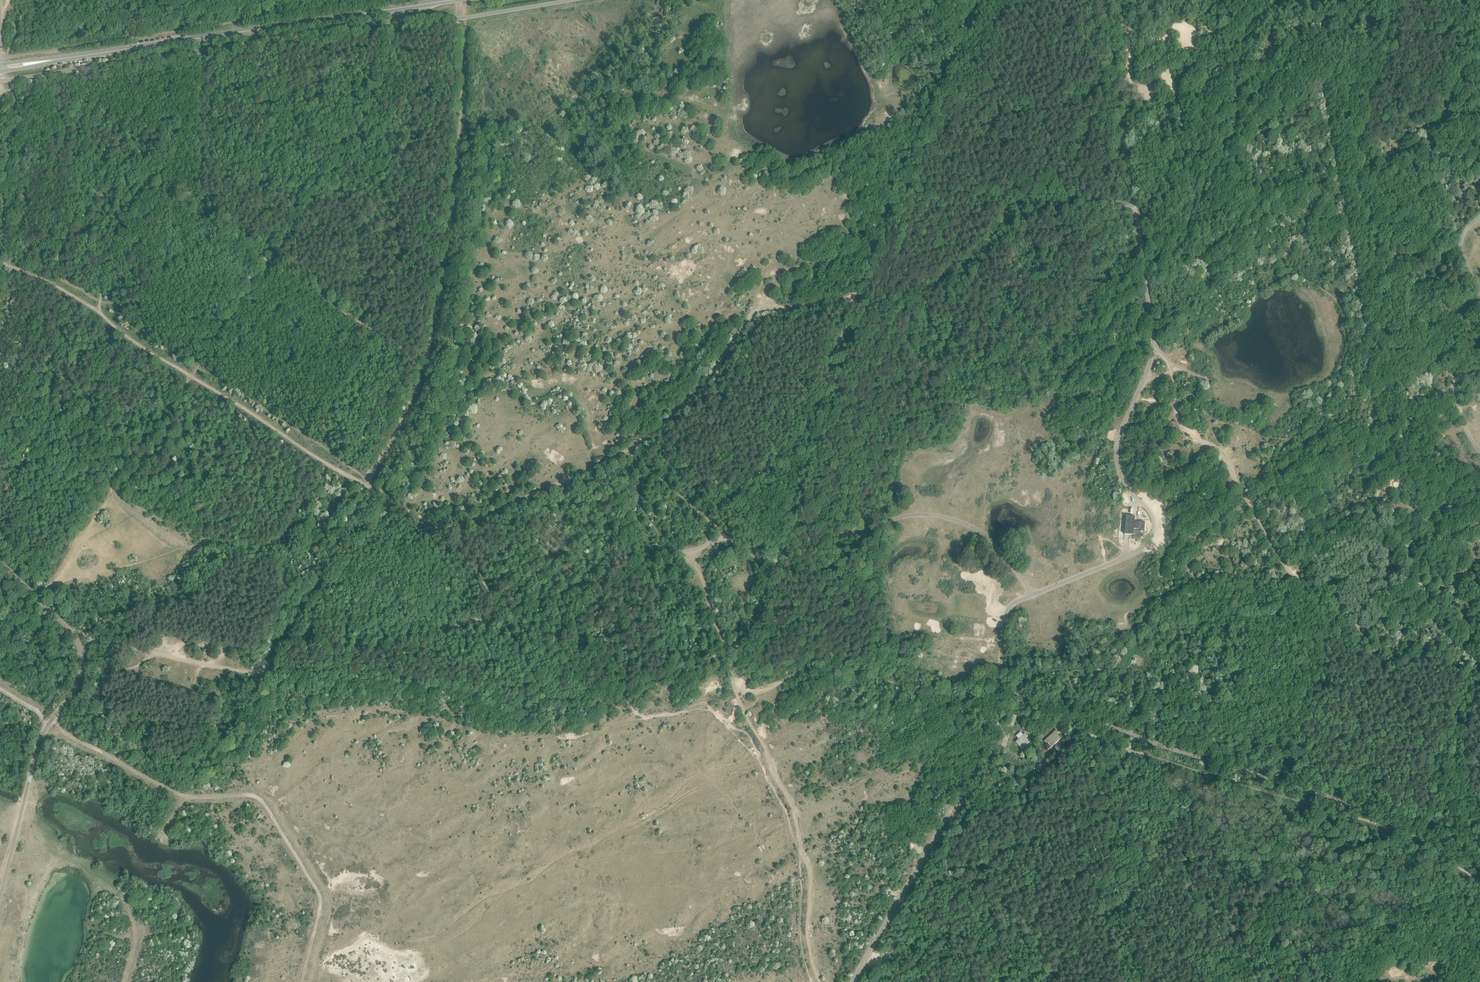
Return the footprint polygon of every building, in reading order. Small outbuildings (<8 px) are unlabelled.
[(1135,516),(1129,516),(1127,515),(1125,534),(1133,535),(1134,529),(1139,529),(1139,531),(1144,531),(1145,522),(1140,521),(1140,522),(1134,522),(1135,516)] [(1050,742),(1053,745),(1061,738),(1057,734),(1059,732),(1056,730),(1044,741),(1047,744),(1050,742)] [(1025,733),(1015,742),(1021,748),(1030,741),(1026,737),(1027,736),(1025,733)]
